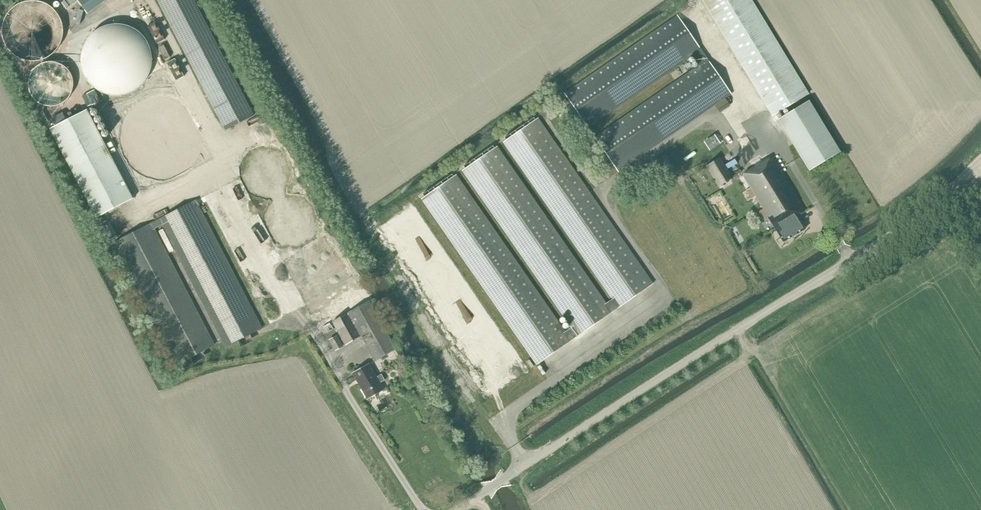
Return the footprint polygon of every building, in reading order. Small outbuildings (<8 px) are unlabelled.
[(2,25),(1,30),(2,35),(3,40),(4,44),(7,49),(10,53),(14,56),(18,58),(23,60),(28,61),(33,62),(38,61),(43,60),(48,57),(52,54),(55,51),(58,47),(61,42),(62,37),(63,32),(63,27),(62,22),(60,18),(57,13),(54,9),(50,6),(46,3),(41,2),(36,1),(31,0),(26,1),(21,2),(16,5),(12,7),(9,11),(6,15),(3,20),(2,25)] [(66,9),(77,0),(87,14),(106,0),(59,0),(66,9)] [(194,0),(157,0),(158,2),(225,130),(254,115),(194,0)] [(752,0),(701,0),(772,116),(809,94),(752,0)] [(618,171),(731,94),(703,54),(677,15),(564,92),(588,127),(696,54),(698,57),(702,62),(642,103),(594,136),(618,171)] [(165,39),(156,21),(147,26),(157,44),(165,39)] [(81,54),(81,59),(81,64),(82,69),(84,74),(86,78),(89,82),(93,86),(97,89),(101,91),(106,93),(111,94),(116,95),(120,94),(125,94),(130,92),(135,90),(139,87),(142,84),(146,80),(148,76),(150,71),(152,66),(152,61),(152,56),(152,51),(150,47),(148,42),(145,38),(142,34),(138,31),(134,28),(130,26),(125,24),(120,23),(115,23),(110,24),(105,25),(101,27),(96,29),(92,32),(89,36),(86,40),(84,45),(82,49),(81,54)] [(170,57),(164,45),(159,48),(165,60),(170,57)] [(29,77),(28,82),(28,86),(28,91),(30,95),(32,98),(35,102),(39,104),(43,106),(48,107),(52,107),(56,106),(60,105),(64,102),(67,99),(70,96),(72,92),(73,87),(73,83),(72,78),(71,74),(68,71),(65,67),(61,65),(57,63),(53,62),(49,62),(44,63),(40,64),(36,67),(33,70),(30,73),(29,77)] [(86,93),(82,96),(87,107),(91,105),(92,105),(100,101),(94,90),(86,93)] [(725,99),(715,105),(719,113),(730,106),(725,99)] [(780,118),(811,170),(840,152),(809,100),(780,118)] [(55,126),(50,129),(96,218),(134,199),(87,109),(79,114),(76,108),(67,113),(70,118),(66,120),(62,112),(50,118),(55,126)] [(422,199),(537,365),(652,284),(537,119),(504,142),(612,299),(606,303),(497,147),(463,170),(572,328),(565,333),(456,176),(422,199)] [(704,143),(710,151),(720,144),(714,136),(704,143)] [(805,211),(771,157),(742,174),(783,242),(805,229),(797,216),(805,211)] [(706,166),(715,181),(712,183),(715,188),(718,186),(732,179),(719,158),(706,166)] [(196,200),(114,243),(178,365),(190,358),(194,356),(203,352),(216,345),(158,234),(155,229),(161,226),(164,231),(223,343),(225,347),(238,341),(243,338),(250,335),(263,328),(212,230),(199,206),(196,200)] [(332,322),(339,335),(345,345),(360,336),(375,361),(376,361),(389,353),(396,349),(368,301),(332,322)] [(331,324),(325,328),(327,333),(334,329),(331,324)] [(342,346),(336,336),(329,340),(335,350),(342,346)] [(369,364),(353,373),(362,389),(360,390),(364,399),(366,398),(367,399),(383,390),(379,383),(384,380),(381,374),(376,377),(369,364)]
